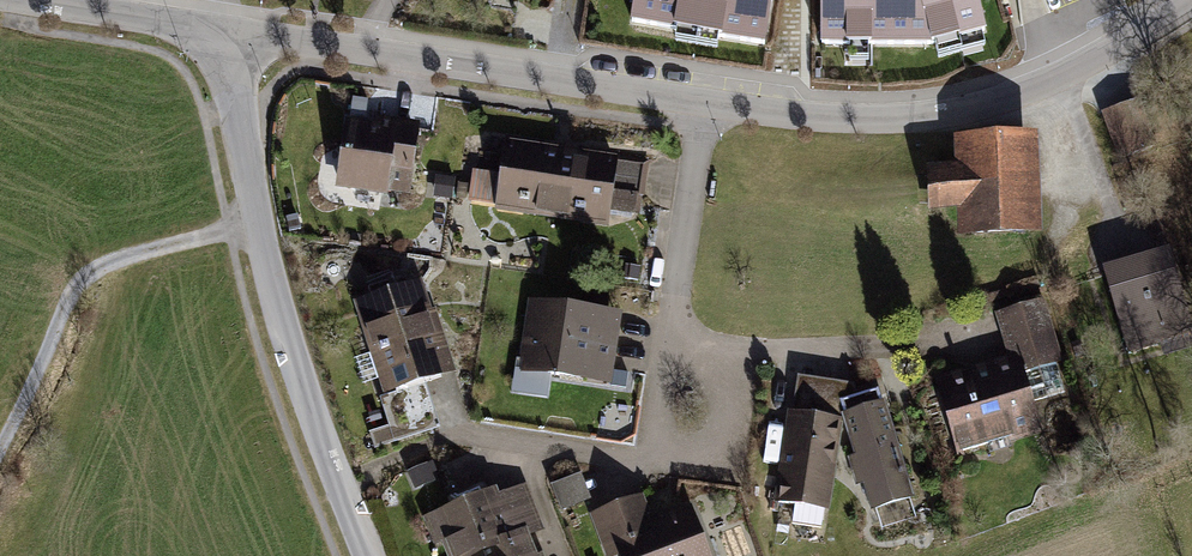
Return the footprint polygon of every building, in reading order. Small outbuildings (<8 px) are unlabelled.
[(631,31),(767,54),(776,0),(637,0),(631,31)] [(819,57),(927,57),(989,39),(977,0),(819,0),(819,57)] [(1139,101),(1101,114),(1119,162),(1156,149),(1139,101)] [(376,125),(346,120),(335,189),(388,197),(389,193),(410,196),(421,124),(377,117),(376,125)] [(1035,136),(952,140),(953,168),(925,170),(927,215),(955,213),(956,241),(1040,237),(1035,136)] [(471,207),(553,220),(563,154),(498,144),(494,172),(477,170),(471,207)] [(617,162),(563,154),(553,220),(607,228),(617,162)] [(1169,251),(1101,271),(1127,356),(1191,337),(1191,328),(1169,251)] [(427,279),(351,303),(381,396),(457,372),(427,279)] [(1009,356),(936,378),(960,460),(1044,435),(1027,379),(1066,367),(1045,298),(996,313),(1009,356)] [(590,311),(527,303),(518,377),(583,385),(585,370),(612,373),(618,326),(588,322),(590,311)] [(854,390),(800,381),(795,415),(840,420),(841,408),(855,404),(854,390)] [(425,387),(381,401),(389,428),(369,434),(375,451),(439,430),(425,387)] [(855,404),(841,408),(874,515),(918,502),(885,395),(855,404)] [(795,415),(789,414),(777,503),(828,510),(840,420),(795,415)] [(433,462),(407,473),(415,491),(436,482),(432,475),(437,472),(433,462)] [(581,474),(551,486),(561,513),(592,501),(581,474)] [(525,554),(515,531),(536,522),(522,491),(497,502),(492,492),(424,522),(440,555),(520,555),(525,554)] [(587,513),(603,555),(709,555),(691,508),(640,527),(629,497),(587,513)] [(794,516),(793,542),(822,543),(823,517),(794,516)]
